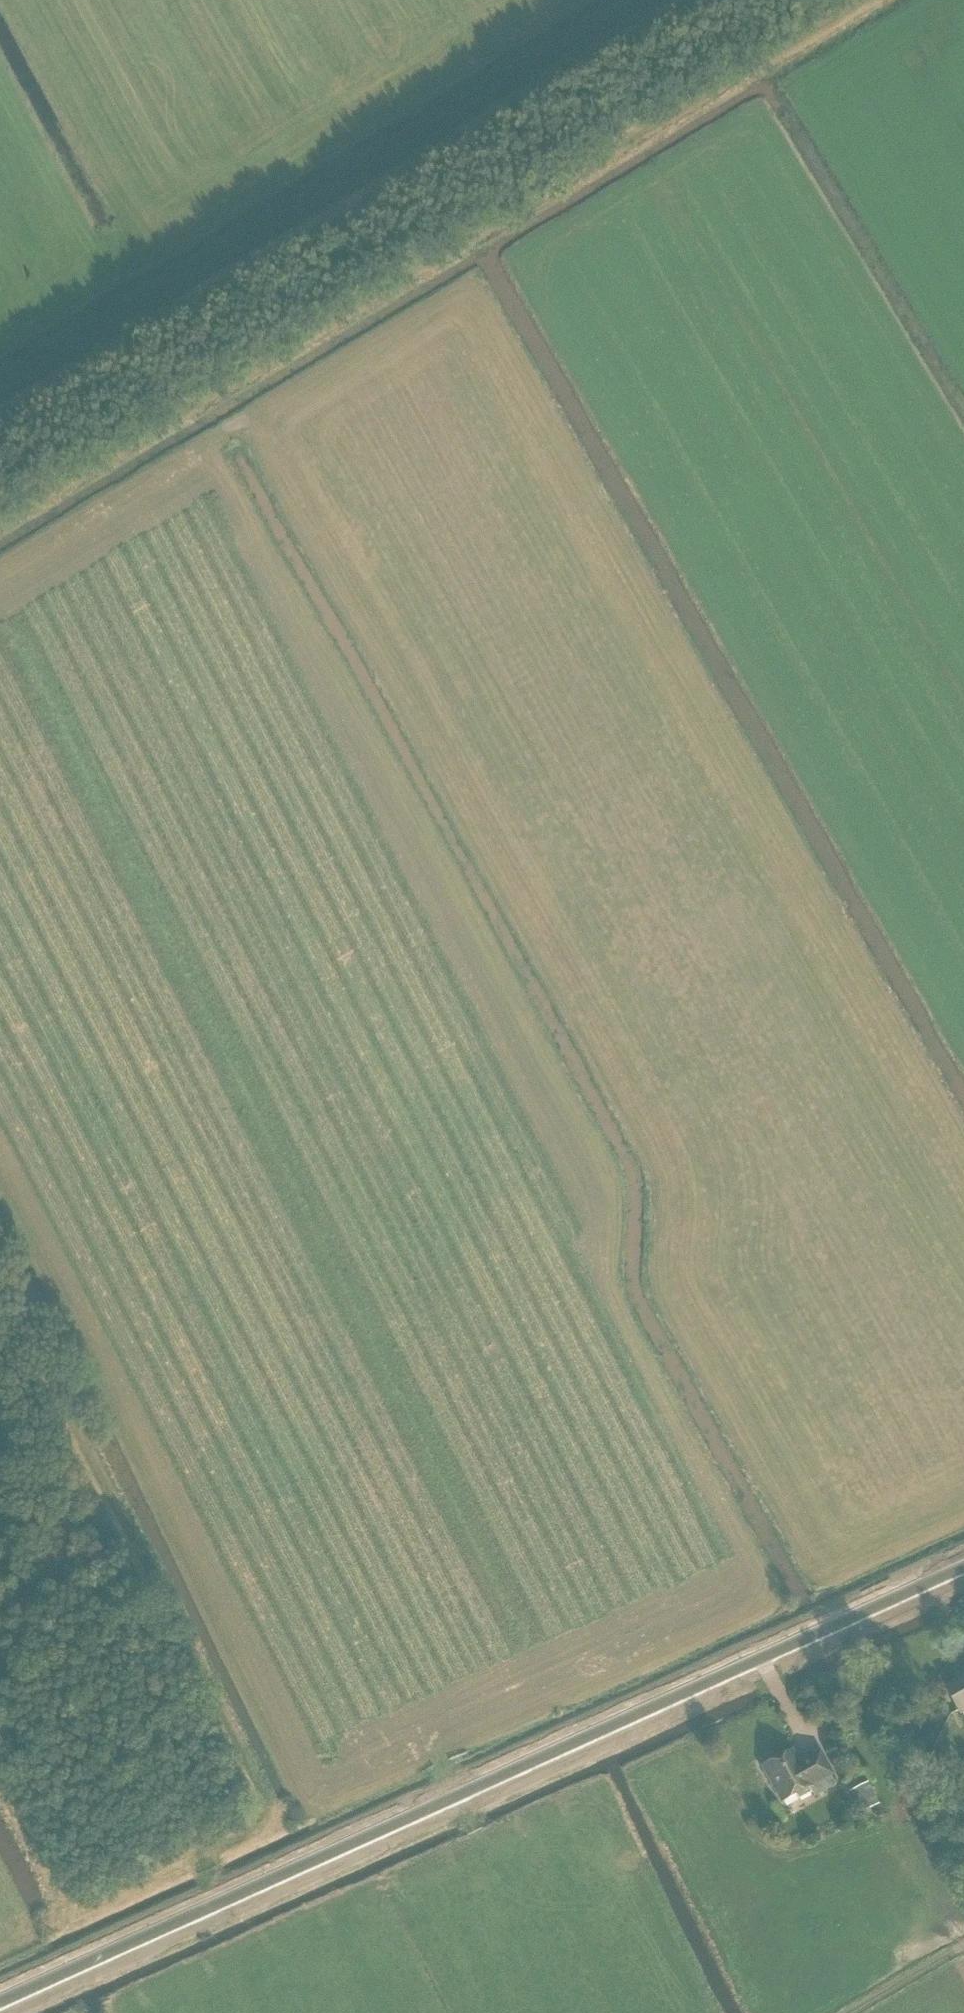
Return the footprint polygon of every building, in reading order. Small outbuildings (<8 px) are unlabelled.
[(948,1687),(962,1713),(963,1712),(963,1679),(948,1687)] [(798,1764),(791,1751),(763,1766),(782,1801),(796,1794),(798,1798),(812,1791),(814,1796),(835,1785),(829,1774),(831,1773),(819,1752),(798,1764)] [(879,1804),(869,1782),(850,1791),(861,1813),(879,1804)]
